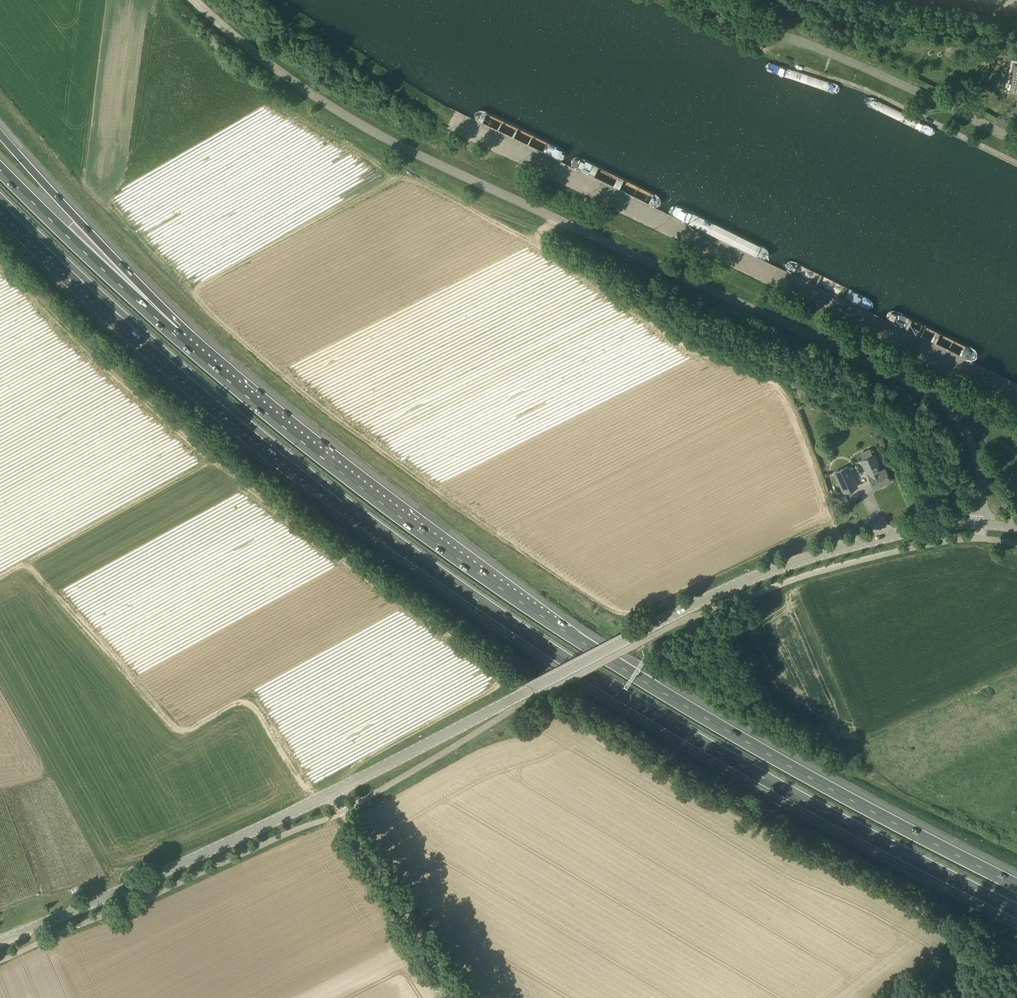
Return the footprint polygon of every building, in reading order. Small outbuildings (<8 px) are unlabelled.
[(787,383),(790,389),(795,387),(796,386),(793,380),(787,383)] [(869,448),(858,452),(860,457),(871,454),(869,448)] [(868,474),(869,474),(875,488),(891,481),(886,469),(883,471),(875,453),(861,459),(868,474)] [(834,473),(843,491),(844,493),(858,487),(849,466),(834,473)]
